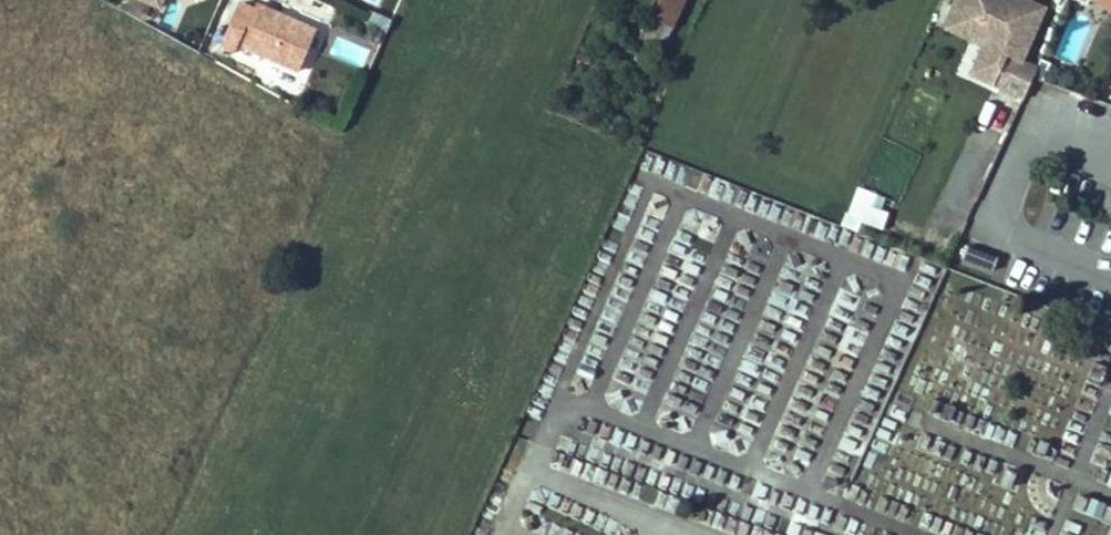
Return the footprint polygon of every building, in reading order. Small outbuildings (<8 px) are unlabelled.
[(651,18),(673,28),(686,0),(659,0),(651,18)] [(1023,98),(1037,66),(1021,60),(1044,8),(1025,0),(959,0),(940,43),(977,59),(976,61),(998,71),(991,85),(1023,98)] [(256,5),(238,45),(299,71),(316,30),(256,5)] [(652,19),(646,30),(667,40),(672,28),(652,19)] [(998,71),(976,61),(970,75),(991,85),(998,71)] [(992,89),(978,123),(1005,134),(1019,99),(992,89)] [(879,230),(890,198),(859,187),(847,219),(879,230)] [(994,270),(998,256),(966,247),(962,261),(994,270)]
